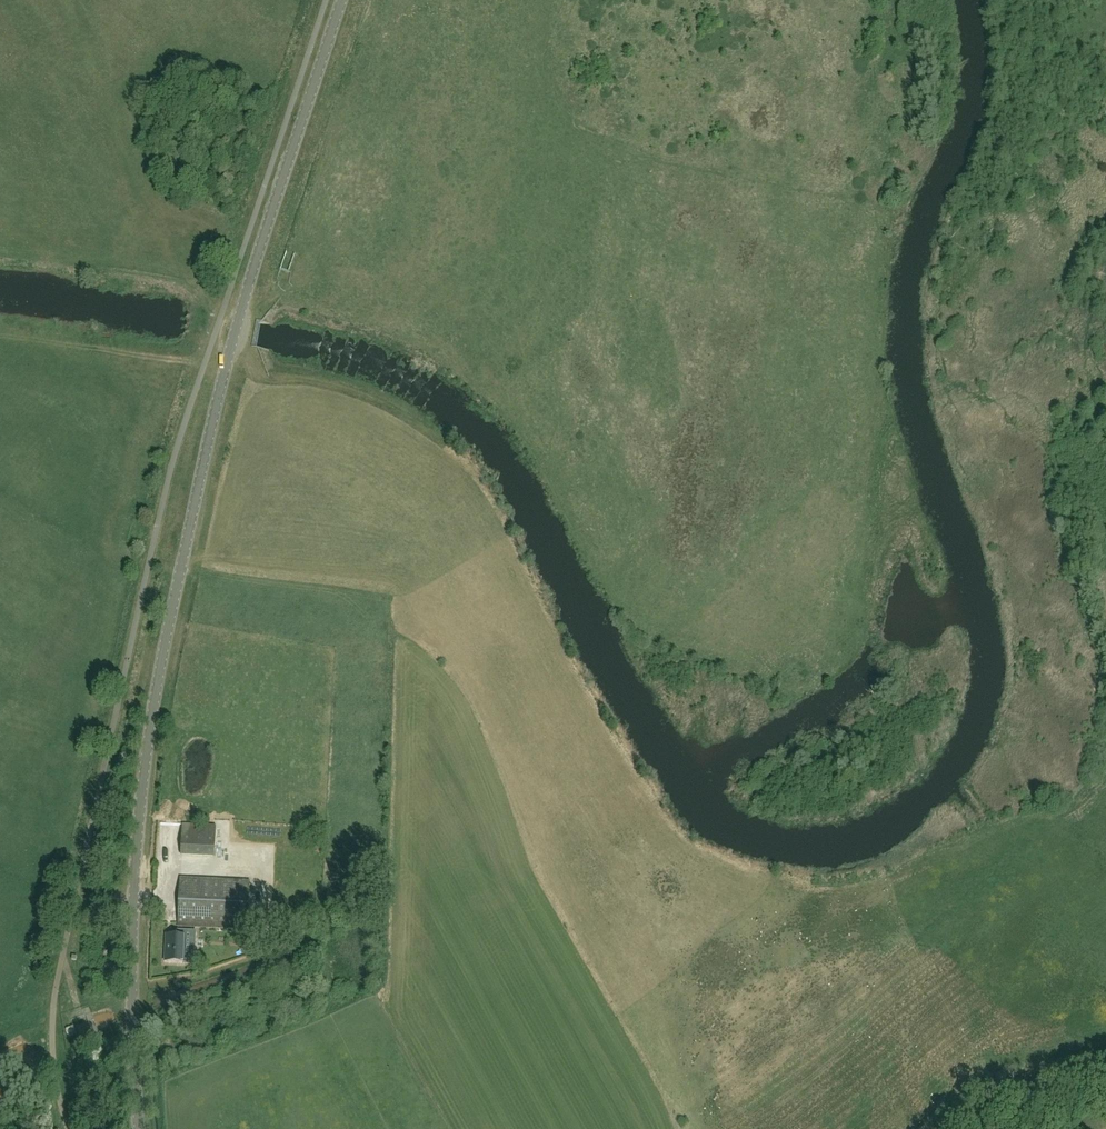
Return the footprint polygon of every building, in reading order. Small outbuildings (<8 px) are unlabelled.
[(288,251),(285,267),(291,268),(293,252),(288,251)] [(215,857),(217,826),(184,824),(182,855),(215,857)] [(250,881),(180,878),(178,926),(248,930),(250,881)] [(187,936),(167,935),(166,944),(168,944),(168,962),(186,963),(187,936)]
